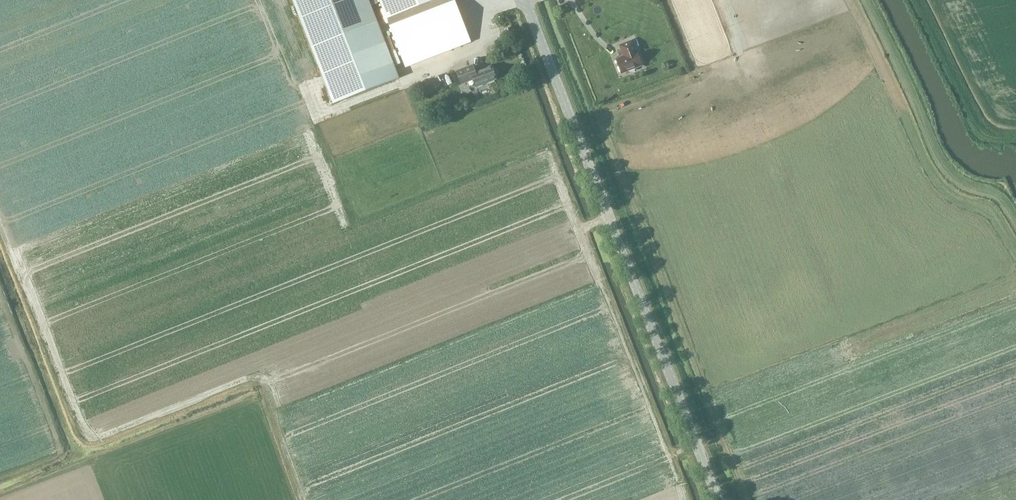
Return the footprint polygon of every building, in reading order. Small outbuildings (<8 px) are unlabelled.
[(311,49),(333,104),(399,78),(368,0),(292,0),(311,49)] [(454,0),(379,0),(386,18),(405,68),(471,43),(454,0)] [(632,72),(634,71),(634,69),(642,66),(636,52),(635,52),(631,41),(619,46),(623,57),(616,59),(621,74),(628,71),(630,72),(632,72)] [(473,80),(476,87),(495,80),(490,67),(471,74),(469,68),(456,72),(459,79),(466,77),(468,82),(473,80)]
